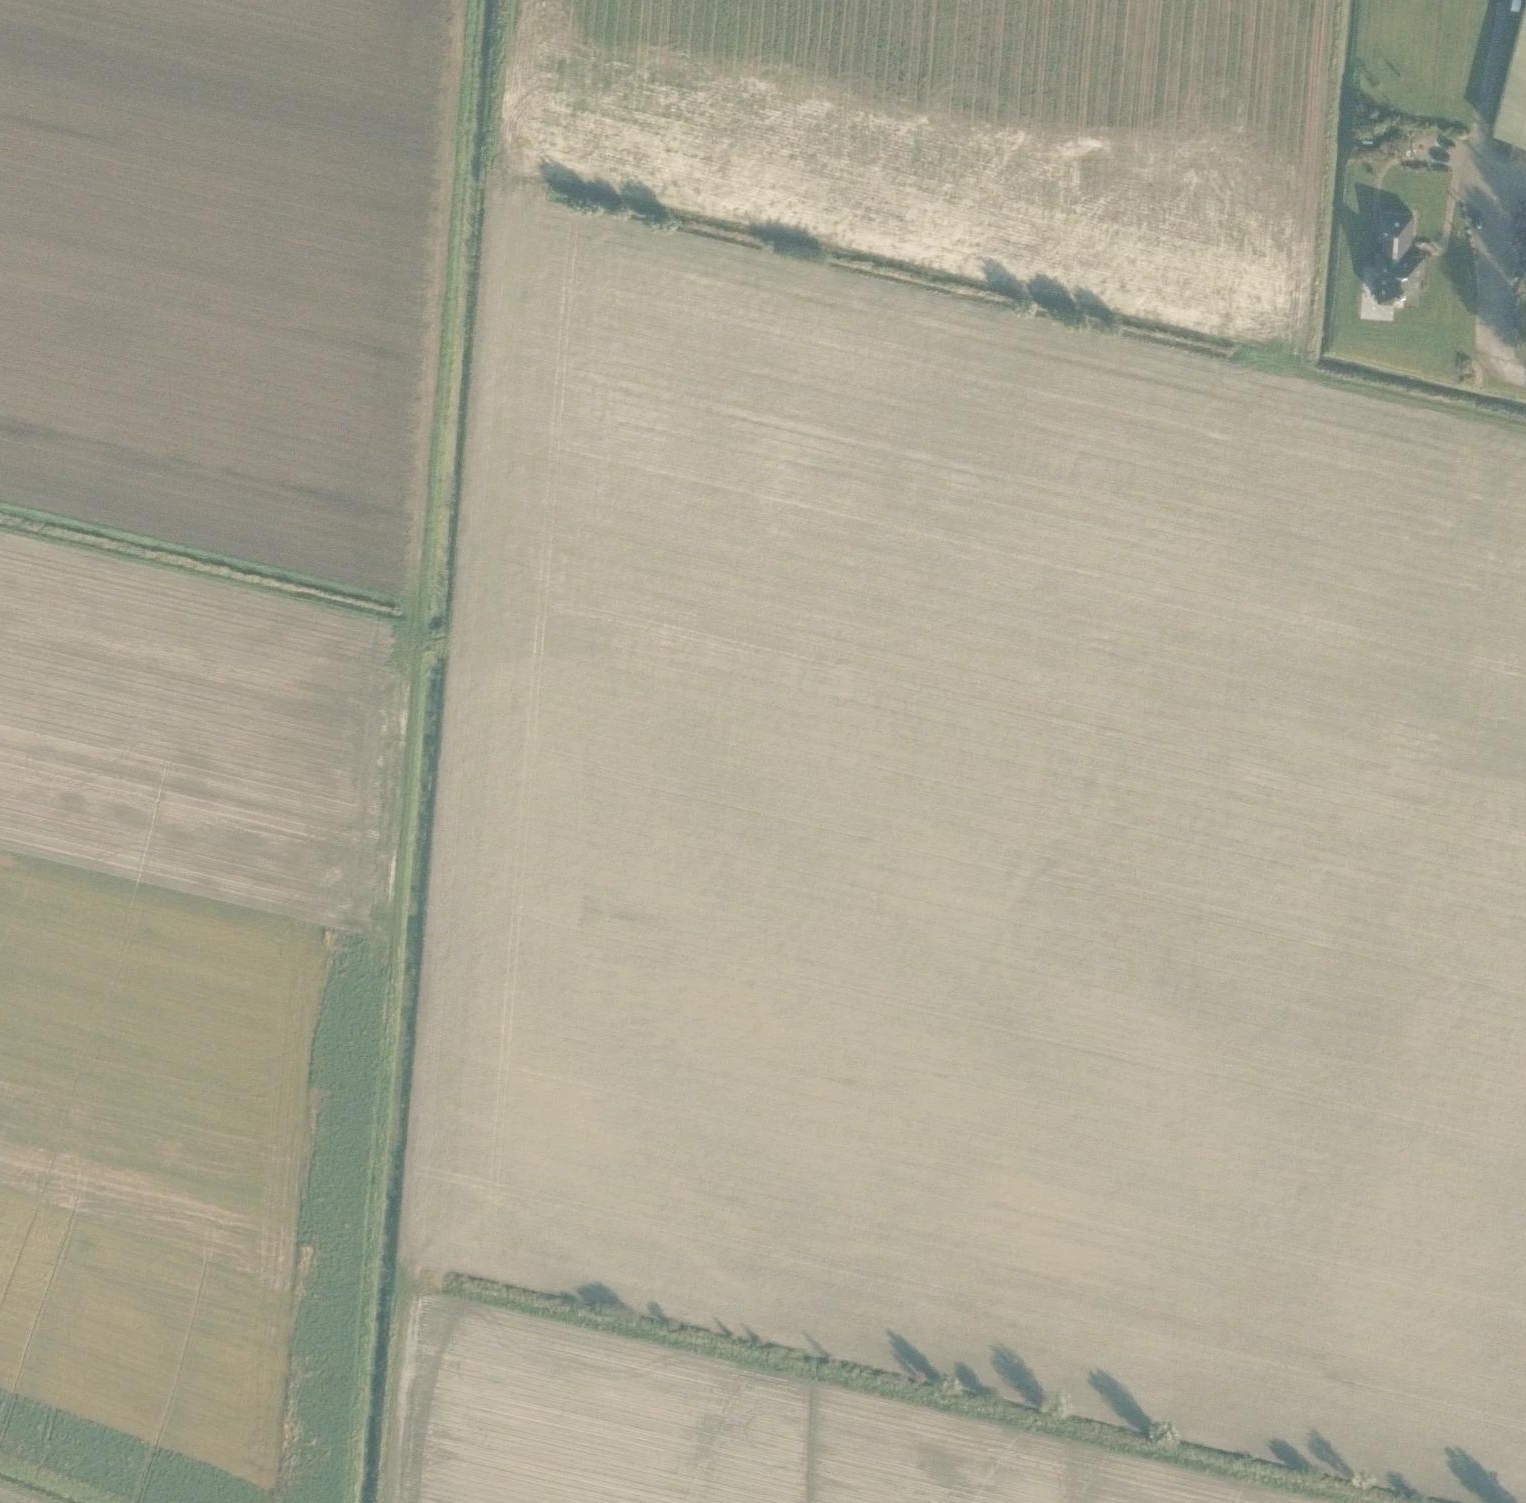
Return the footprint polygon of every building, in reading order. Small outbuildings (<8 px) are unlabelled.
[(1525,135),(1525,0),(1492,126),(1505,129),(1500,149),(1519,153),(1523,134),(1525,135)] [(1410,239),(1413,211),(1380,208),(1378,237),(1382,237),(1381,249),(1377,249),(1375,266),(1379,266),(1377,295),(1418,299),(1420,273),(1424,273),(1425,253),(1408,251),(1409,239),(1410,239)]
